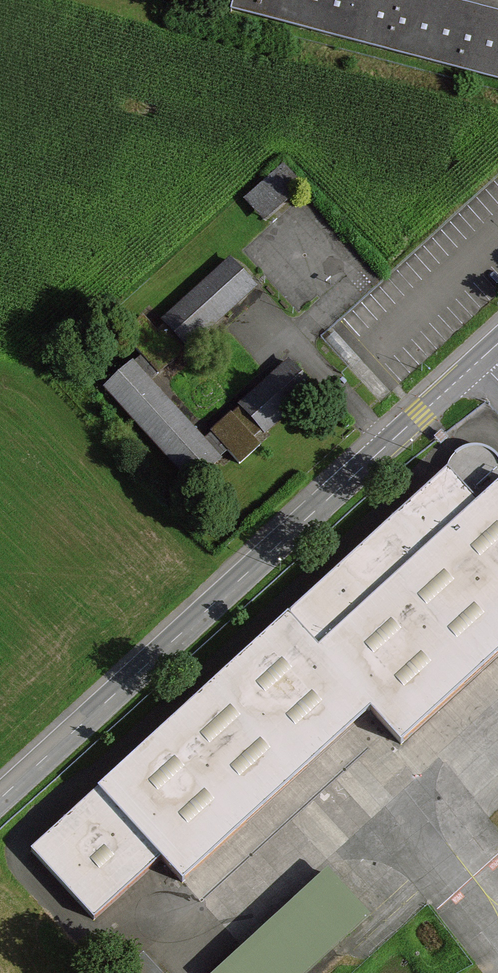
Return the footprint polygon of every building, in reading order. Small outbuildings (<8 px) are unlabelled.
[(459,0),(232,0),(229,9),(497,81),(497,10),(459,0)] [(267,223),(304,189),(285,168),(247,202),(267,223)] [(188,347),(256,285),(230,258),(163,320),(188,347)] [(221,460),(135,361),(103,389),(189,488),(221,460)] [(267,435),(316,388),(290,361),(241,409),(267,435)] [(29,847),(94,916),(162,854),(184,880),(370,712),(401,746),(497,653),(497,478),(478,497),(448,466),(433,477),(97,783),(29,847)] [(328,866),(211,972),(309,972),(373,914),(328,866)] [(121,972),(164,972),(144,952),(121,972)]
